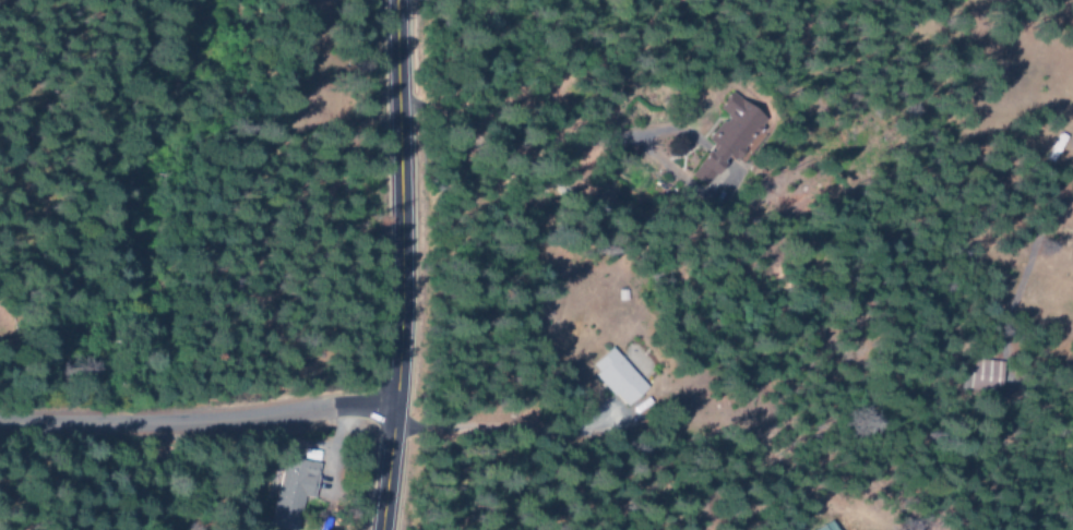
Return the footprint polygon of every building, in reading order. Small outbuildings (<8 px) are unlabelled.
[(761,120),(727,92),(713,110),(722,117),(702,141),(707,145),(692,164),(702,172),(697,179),(706,186),(761,120)] [(619,409),(642,388),(606,347),(583,368),(619,409)] [(993,362),(968,361),(967,387),(992,389),(993,362)] [(274,529),(293,529),(298,497),(309,499),(315,464),(277,458),(265,529),(274,529)] [(825,521),(810,529),(831,529),(825,521)]
